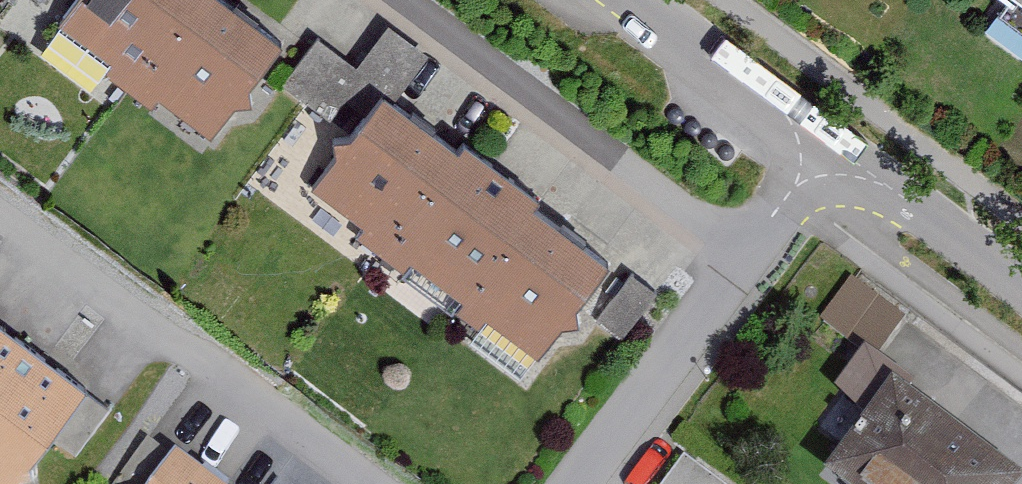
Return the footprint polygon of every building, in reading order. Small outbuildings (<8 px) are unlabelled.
[(278,51),(208,0),(81,0),(81,2),(57,35),(111,73),(104,82),(151,116),(158,107),(210,144),(231,115),(249,115),(246,95),(278,51)] [(1021,17),(1021,0),(998,0),(1021,17)] [(315,29),(283,77),(330,108),(362,60),(315,29)] [(566,315),(598,271),(378,102),(345,146),(330,147),(333,163),(310,196),(363,234),(357,243),(403,277),(410,267),(530,365),(551,336),(569,335),(566,315)] [(865,426),(824,483),(1005,483),(902,411),(913,396),(872,367),(903,323),(851,286),(820,329),(860,358),(830,400),(865,426)] [(76,392),(0,337),(0,483),(25,483),(23,466),(76,392)] [(168,463),(153,483),(197,483),(168,463)] [(679,466),(666,483),(704,483),(679,466)]
